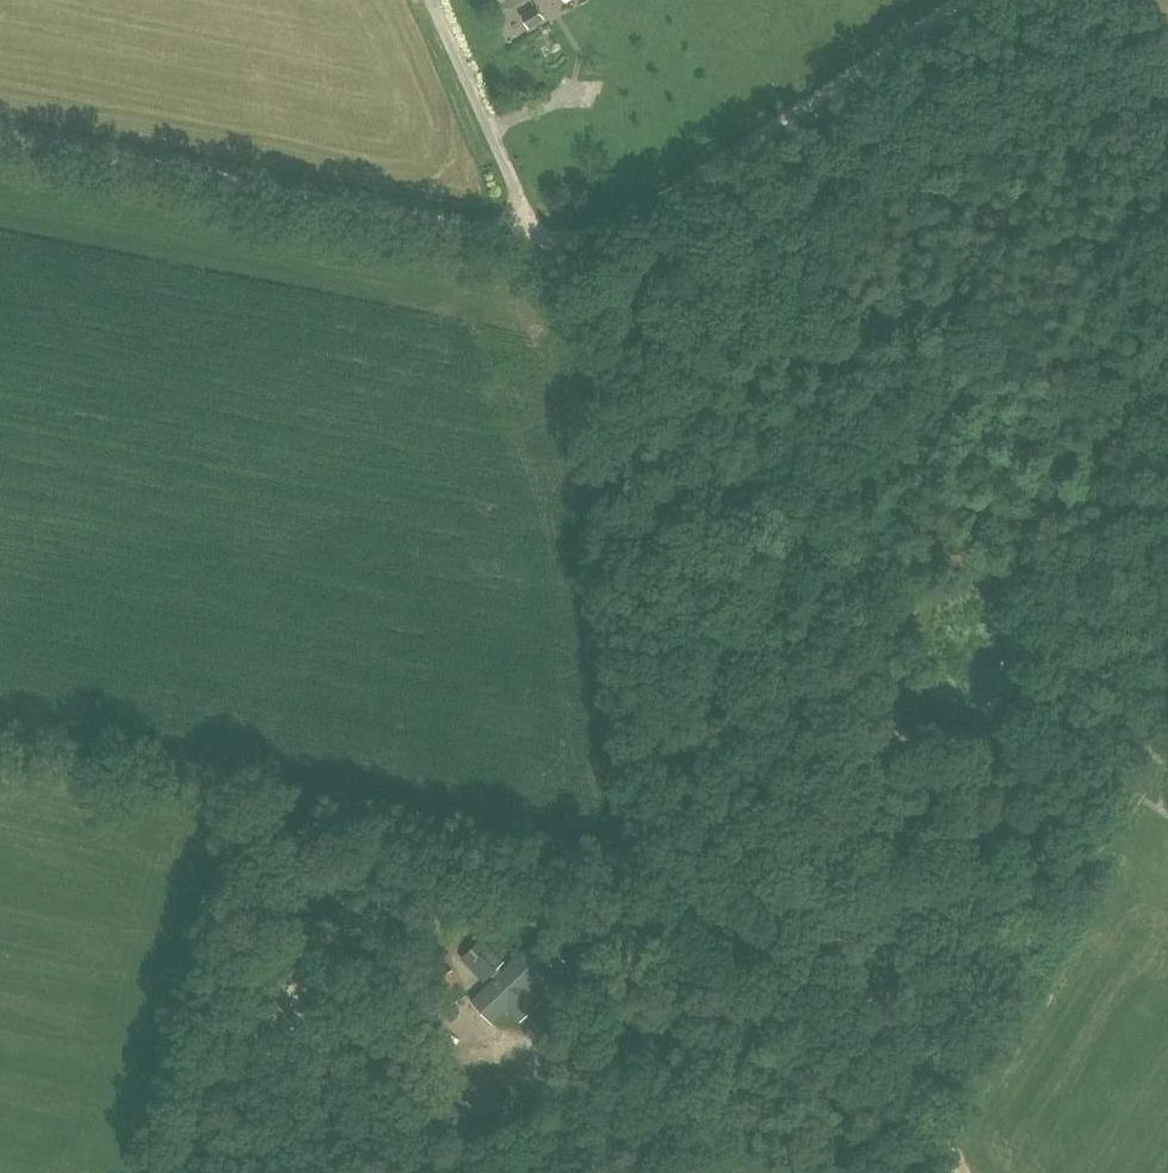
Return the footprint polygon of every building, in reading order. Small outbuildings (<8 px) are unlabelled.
[(504,11),(522,0),(498,0),(504,11)] [(521,14),(528,27),(545,17),(537,4),(521,14)] [(504,969),(500,965),(503,962),(480,938),(461,957),(482,978),(486,974),(489,976),(492,973),(496,978),(473,1001),(491,1020),(508,1004),(521,1019),(542,999),(528,983),(544,969),(551,976),(565,963),(541,936),(521,955),(508,967),(507,966),(504,969)] [(433,977),(446,1004),(466,994),(454,968),(433,977)]
